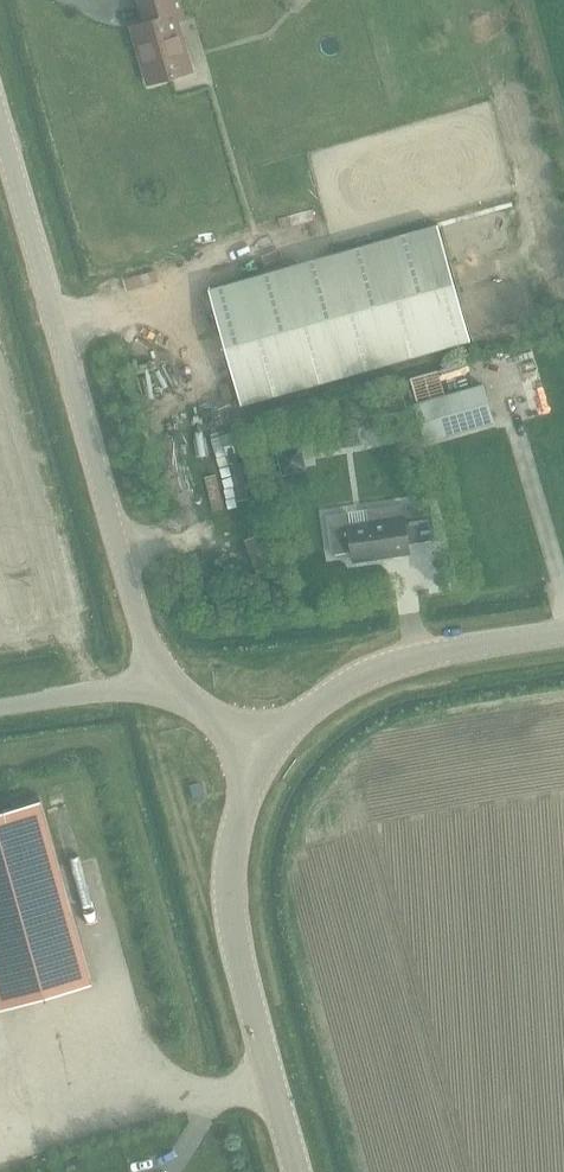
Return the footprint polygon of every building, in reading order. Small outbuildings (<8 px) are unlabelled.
[(184,19),(179,0),(138,0),(144,22),(132,26),(148,83),(191,71),(176,22),(184,19)] [(469,95),(475,145),(486,144),(487,152),(504,150),(497,91),(469,95)] [(208,289),(241,404),(470,340),(437,224),(334,254),(208,289)] [(414,404),(425,441),(493,421),(482,384),(414,404)] [(403,396),(377,403),(380,417),(406,411),(403,396)] [(259,474),(243,420),(232,423),(248,477),(259,474)] [(402,422),(381,428),(385,440),(405,435),(402,422)] [(298,449),(275,454),(280,478),(303,473),(298,449)] [(349,512),(326,515),(331,552),(352,550),(353,560),(409,552),(408,543),(434,539),(429,506),(404,510),(402,504),(366,509),(367,522),(350,524),(349,512)] [(200,782),(189,785),(193,799),(204,796),(200,782)] [(91,984),(59,869),(40,800),(0,812),(0,1010),(91,984)]
